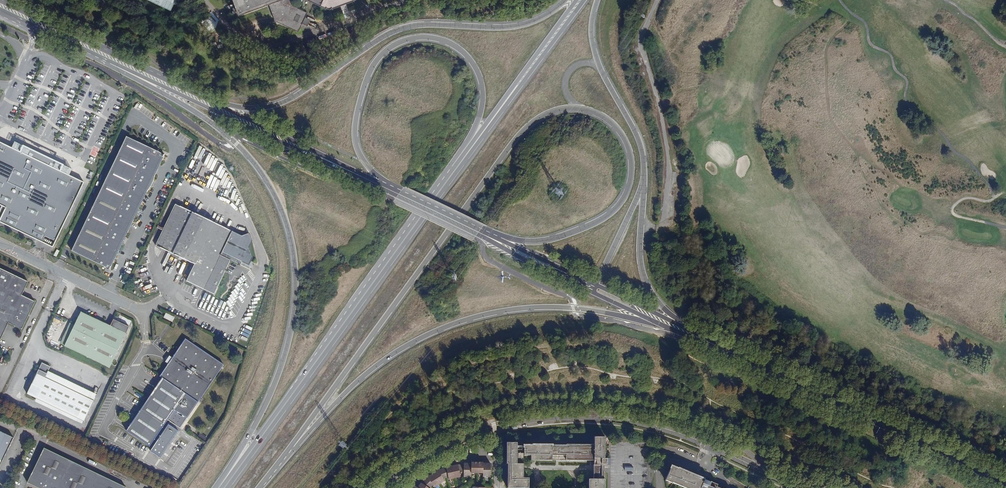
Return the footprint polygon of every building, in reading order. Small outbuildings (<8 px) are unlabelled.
[(174,9),(178,0),(151,0),(174,9)] [(238,15),(269,4),(275,21),(298,31),(307,12),(292,5),(290,0),(233,0),(238,15)] [(349,12),(346,2),(340,4),(343,14),(349,12)] [(161,153),(126,136),(71,251),(106,267),(107,266),(110,267),(109,268),(110,269),(146,194),(148,191),(151,188),(153,184),(154,180),(155,176),(156,172),(165,155),(164,154),(163,155),(161,154),(161,153)] [(53,247),(84,183),(67,174),(69,169),(17,144),(14,149),(0,142),(0,205),(6,208),(0,219),(0,222),(53,247)] [(232,230),(176,203),(155,244),(194,264),(186,280),(214,294),(230,260),(241,265),(242,261),(246,263),(250,262),(252,257),(249,247),(246,237),(242,236),(232,231),(232,230)] [(249,247),(252,240),(249,234),(242,236),(246,237),(249,247)] [(228,268),(233,271),(237,264),(231,261),(228,268)] [(0,268),(0,339),(8,323),(22,329),(35,301),(21,295),(28,281),(0,268)] [(175,317),(166,313),(164,317),(172,322),(175,317)] [(109,328),(80,315),(73,328),(64,346),(110,368),(129,327),(113,319),(109,328)] [(69,325),(60,344),(64,346),(73,328),(69,325)] [(181,428),(223,364),(185,338),(172,359),(169,362),(160,376),(162,378),(126,430),(150,446),(168,419),(181,428)] [(37,374),(27,394),(36,399),(77,418),(87,398),(45,378),(47,374),(50,367),(42,363),(37,374)] [(87,398),(89,394),(47,374),(45,378),(87,398)] [(77,418),(36,399),(35,402),(76,421),(77,418)] [(161,457),(178,432),(167,425),(151,451),(161,457)] [(14,438),(0,431),(0,466),(14,438)] [(554,443),(554,453),(566,453),(566,458),(594,458),(594,463),(604,463),(608,461),(609,456),(606,456),(606,435),(596,434),(595,443),(566,443),(554,443)] [(518,440),(507,440),(508,461),(518,461),(518,456),(524,456),(524,453),(532,453),(532,458),(553,458),(554,453),(554,443),(554,442),(532,441),(524,442),(524,444),(518,444),(518,440)] [(44,449),(27,483),(37,487),(126,487),(44,449)] [(508,461),(508,485),(530,486),(530,475),(524,475),(524,461),(518,461),(508,461)] [(482,462),(471,462),(471,463),(464,463),(464,468),(462,468),(462,464),(457,464),(446,466),(437,470),(427,477),(424,479),(421,481),(417,487),(413,485),(411,487),(429,487),(432,485),(434,487),(444,481),(443,479),(448,477),(448,479),(460,477),(459,471),(462,471),(462,473),(464,473),(464,477),(471,477),(471,474),(482,474),(482,477),(490,477),(490,470),(490,463),(482,463),(482,462)] [(594,463),(594,477),(590,477),(590,487),(606,487),(606,477),(604,477),(604,469),(604,463),(594,463)] [(674,466),(669,480),(676,483),(689,487),(723,487),(719,486),(720,484),(714,482),(707,480),(707,479),(682,468),(681,469),(674,466)]
